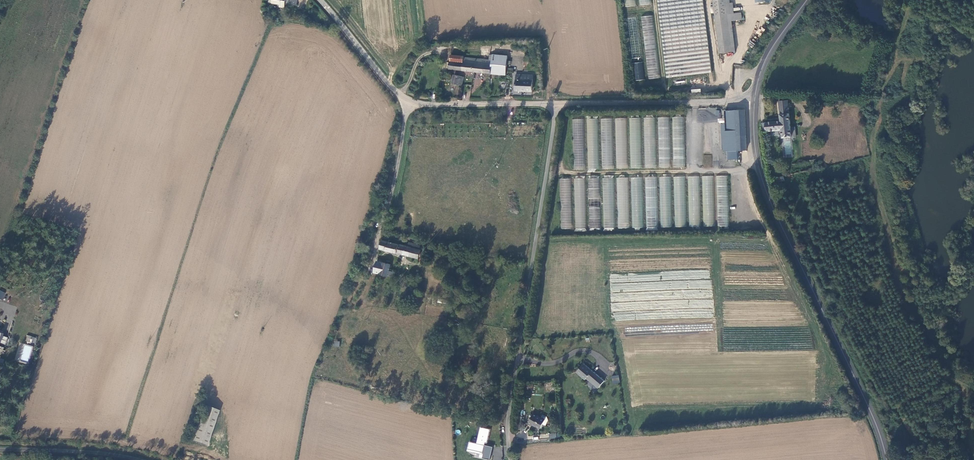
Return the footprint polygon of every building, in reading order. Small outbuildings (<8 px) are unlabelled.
[(291,0),(270,0),(269,3),(273,4),(282,5),(282,9),(285,10),(287,4),(290,5),(291,0)] [(709,73),(703,0),(657,0),(664,77),(709,73)] [(714,14),(719,52),(735,50),(731,19),(741,17),(739,3),(729,5),(728,0),(712,0),(714,14)] [(642,16),(647,79),(658,78),(654,15),(642,16)] [(494,60),(492,73),(507,75),(507,72),(509,57),(494,55),(494,60)] [(449,68),(492,73),(494,60),(465,57),(464,62),(459,62),(450,61),(449,68)] [(509,57),(507,72),(524,74),(526,59),(509,57)] [(634,80),(643,80),(644,62),(635,62),(634,80)] [(535,91),(535,75),(527,75),(527,79),(518,79),(518,92),(521,92),(522,91),(535,91)] [(781,119),(761,122),(762,130),(764,130),(765,131),(782,128),(783,136),(792,136),(787,98),(779,99),(781,119)] [(744,109),(736,110),(738,150),(747,150),(744,109)] [(738,150),(736,110),(725,110),(727,150),(738,150)] [(658,168),(670,168),(670,117),(658,117),(658,168)] [(685,117),(673,117),(672,167),(684,167),(685,117)] [(612,118),(601,118),(601,169),(612,169),(612,118)] [(626,118),(615,118),(616,168),(628,168),(626,118)] [(655,118),(642,118),(630,118),(630,168),(655,168),(655,118)] [(584,169),(585,119),(573,119),(572,169),(584,169)] [(598,119),(587,119),(587,169),(598,169),(598,119)] [(738,150),(727,150),(728,158),(738,158),(738,150)] [(712,155),(703,155),(704,168),(712,167),(712,155)] [(599,229),(600,175),(589,175),(588,228),(599,229)] [(603,175),(603,229),(614,229),(614,175),(603,175)] [(674,176),(674,227),(685,227),(685,177),(674,176)] [(689,176),(688,225),(699,226),(700,176),(689,176)] [(714,176),(702,176),(702,226),(714,226),(714,176)] [(728,176),(717,176),(717,226),(728,226),(728,176)] [(629,178),(617,177),(617,228),(628,228),(629,178)] [(643,228),(643,177),(631,177),(631,227),(643,228)] [(657,230),(657,177),(646,177),(645,230),(657,230)] [(660,177),(659,227),(670,227),(671,177),(660,177)] [(585,229),(585,178),(574,178),(574,229),(585,229)] [(571,229),(572,179),(561,179),(560,228),(571,229)] [(380,251),(417,259),(419,259),(420,250),(389,243),(382,242),(380,251)] [(390,273),(392,266),(377,263),(376,268),(382,270),(380,276),(394,279),(395,274),(390,273)] [(614,312),(614,320),(647,319),(647,312),(636,312),(636,307),(636,304),(631,305),(631,303),(617,304),(617,307),(621,306),(621,309),(632,309),(633,311),(614,312)] [(35,344),(37,338),(27,335),(25,341),(35,344)] [(582,363),(574,373),(596,391),(604,380),(582,363)] [(611,376),(612,384),(620,382),(618,375),(611,376)] [(202,410),(191,445),(205,450),(216,414),(202,410)] [(531,426),(532,425),(540,429),(545,421),(533,414),(527,424),(531,426)] [(477,430),(471,448),(463,446),(460,455),(476,459),(490,459),(492,454),(480,451),(481,448),(484,448),(488,434),(477,430)]
